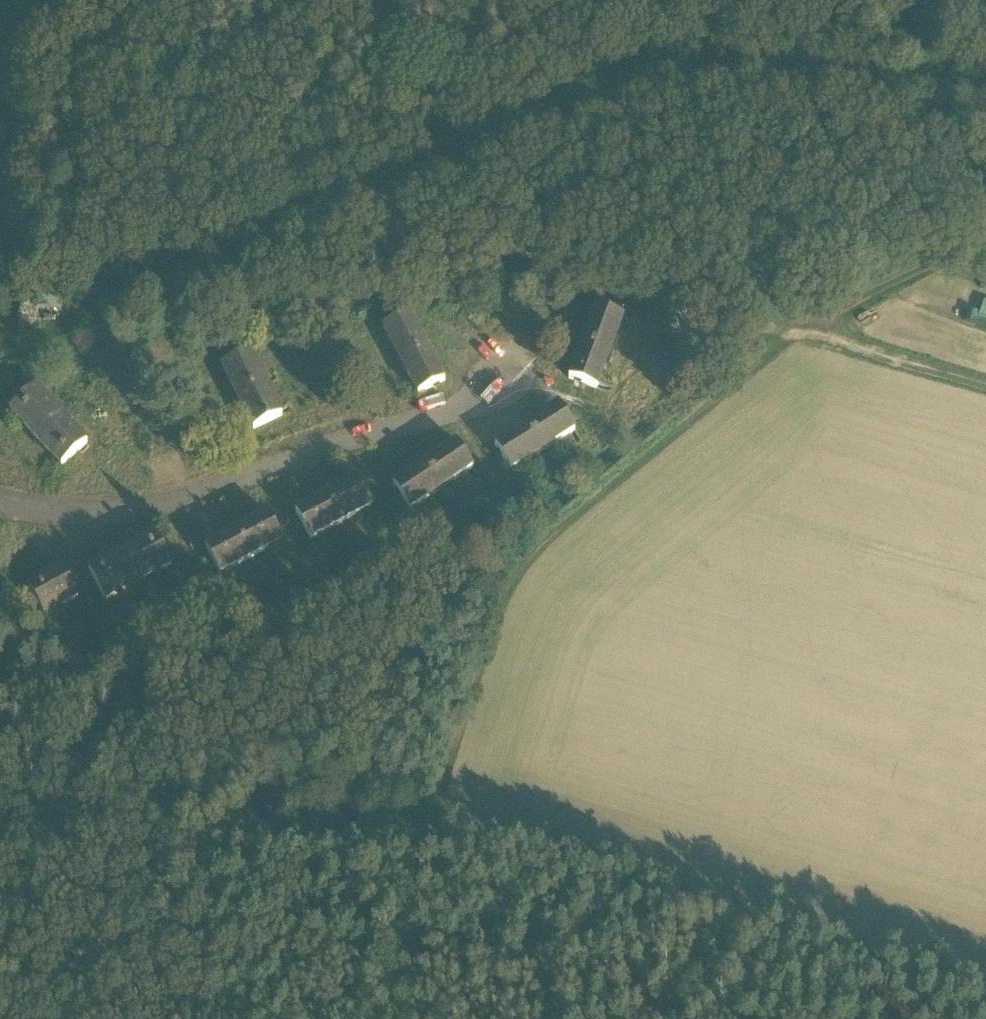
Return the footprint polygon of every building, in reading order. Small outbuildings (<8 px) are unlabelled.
[(594,308),(581,344),(608,354),(621,318),(594,308)] [(384,328),(401,362),(427,349),(409,315),(384,328)] [(595,390),(608,354),(581,344),(568,380),(595,390)] [(445,382),(427,349),(401,362),(419,396),(445,382)] [(223,367),(238,398),(266,385),(251,353),(223,367)] [(282,417),(266,385),(238,398),(254,430),(282,417)] [(11,411),(37,439),(61,416),(35,388),(11,411)] [(559,406),(527,426),(543,451),(575,430),(559,406)] [(86,443),(61,416),(37,439),(62,466),(86,443)] [(509,472),(543,451),(527,426),(493,448),(509,472)] [(457,445),(425,466),(394,487),(410,510),(441,489),(473,468),(457,445)] [(356,480),(326,496),(341,523),(371,507),(356,480)] [(309,540),(341,523),(326,496),(295,513),(309,540)] [(267,515),(236,531),(251,559),(282,542),(267,515)] [(221,575),(251,559),(236,531),(206,547),(221,575)] [(155,537),(122,554),(138,584),(171,567),(155,537)] [(105,602),(138,584),(122,554),(89,572),(105,602)] [(28,587),(45,616),(78,597),(61,568),(28,587)]
